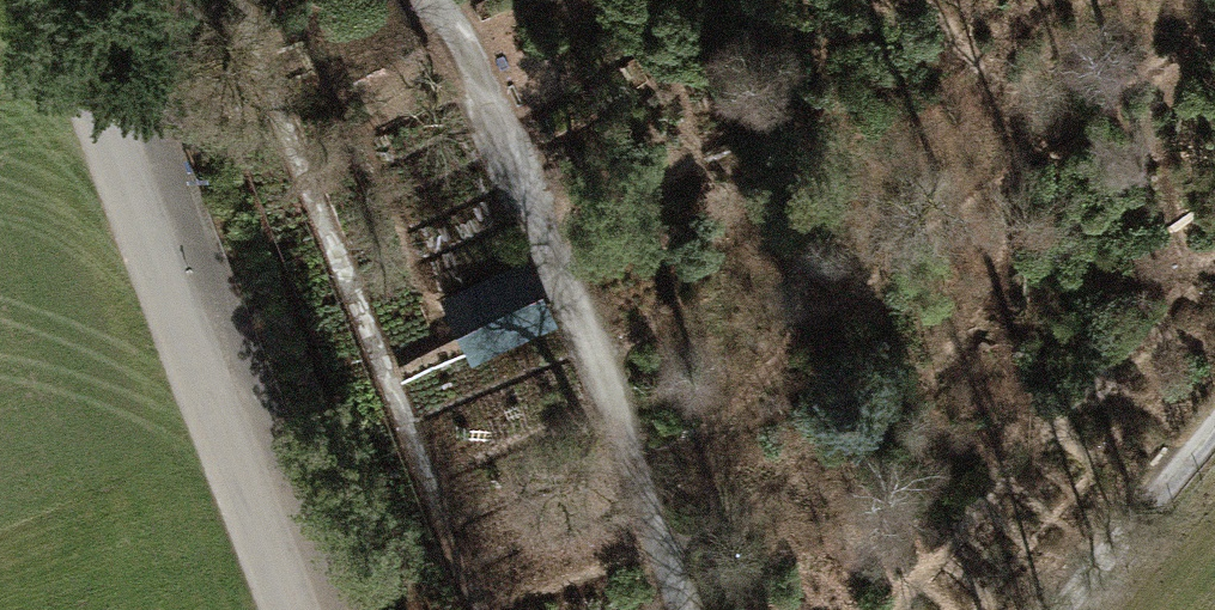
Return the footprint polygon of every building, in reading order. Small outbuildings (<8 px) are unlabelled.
[(528,264),(442,301),(471,368),(557,331),(528,264)]
